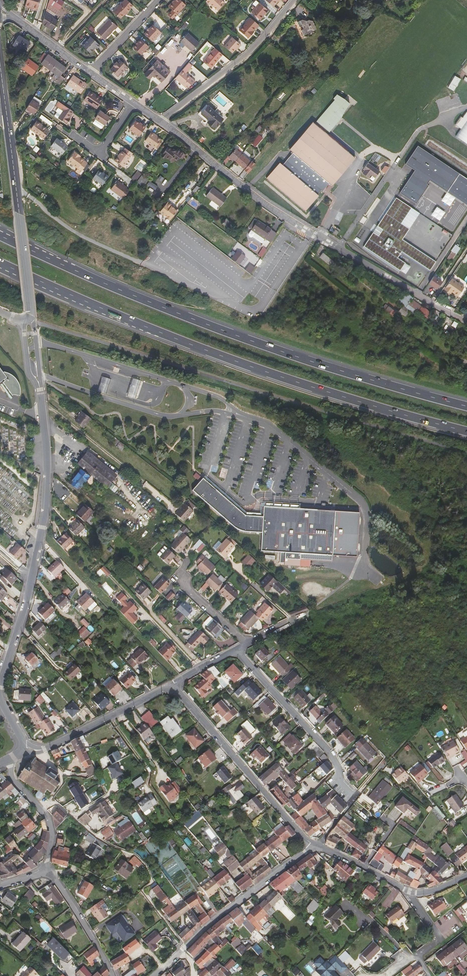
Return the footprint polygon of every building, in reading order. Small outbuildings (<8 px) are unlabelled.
[(40,0),(26,0),(25,5),(38,9),(40,0)] [(64,2),(62,0),(49,0),(46,8),(56,14),(64,2)] [(127,0),(124,0),(123,2),(122,2),(113,12),(120,18),(124,15),(127,11),(128,12),(130,9),(133,6),(127,0)] [(169,7),(172,10),(171,11),(171,12),(168,15),(172,19),(177,14),(179,11),(185,5),(180,0),(175,0),(169,7)] [(206,1),(209,4),(210,3),(218,10),(224,3),(221,0),(207,0),(206,1)] [(260,3),(251,12),(259,19),(268,10),(260,3)] [(56,14),(46,8),(45,12),(54,18),(56,14)] [(182,13),(179,11),(177,14),(172,19),(175,22),(180,17),(179,16),(182,13)] [(54,18),(45,12),(41,24),(52,31),(58,21),(54,18)] [(95,29),(97,31),(109,19),(107,17),(95,29)] [(259,25),(251,18),(240,31),(249,39),(252,34),(251,33),(253,31),(256,28),(259,25)] [(115,30),(118,27),(109,19),(97,32),(105,40),(114,29),(115,30)] [(316,29),(313,21),(309,20),(306,21),(302,20),(297,22),(299,27),(302,26),(303,29),(301,30),(303,35),(306,34),(306,35),(310,35),(315,33),(314,30),(316,29)] [(297,29),(294,23),(287,26),(290,32),(297,29)] [(147,31),(144,34),(152,42),(161,32),(153,25),(149,29),(147,31)] [(192,51),(199,43),(187,33),(180,41),(192,51)] [(30,43),(19,35),(12,45),(24,52),(30,43)] [(91,37),(82,46),(90,53),(93,49),(95,47),(97,48),(100,46),(91,37)] [(240,45),(231,37),(223,46),(231,53),(236,47),(237,48),(240,45)] [(141,39),(133,47),(141,55),(149,47),(141,39)] [(215,48),(203,62),(204,62),(209,67),(211,68),(222,55),(215,48)] [(47,55),(44,52),(38,61),(41,63),(47,55)] [(58,62),(48,54),(47,55),(41,63),(51,71),(58,62)] [(32,75),(39,67),(26,57),(20,66),(32,75)] [(127,67),(120,59),(117,62),(116,62),(113,65),(114,66),(110,70),(118,77),(127,67)] [(168,74),(163,70),(160,67),(162,64),(157,60),(146,73),(151,77),(152,76),(153,74),(156,76),(161,82),(168,74)] [(61,75),(66,68),(58,62),(51,71),(55,73),(51,78),(60,84),(64,78),(61,75)] [(195,81),(182,70),(175,78),(186,88),(195,81)] [(84,82),(73,75),(67,84),(81,93),(87,84),(84,82)] [(455,76),(448,88),(453,91),(460,79),(455,76)] [(90,91),(84,100),(97,108),(103,100),(90,91)] [(325,129),(326,129),(337,116),(334,114),(335,112),(337,113),(347,101),(344,99),(337,94),(333,98),(334,100),(316,121),(325,129)] [(32,100),(26,109),(33,114),(40,105),(32,100)] [(74,111),(70,109),(66,106),(58,101),(55,105),(58,108),(56,111),(57,112),(55,116),(58,118),(66,124),(70,119),(69,118),(74,111)] [(337,116),(326,129),(327,130),(329,132),(340,119),(342,117),(342,115),(345,110),(350,104),(347,101),(337,113),(335,112),(334,114),(337,116)] [(223,119),(208,105),(201,114),(209,120),(207,122),(215,129),(223,119)] [(110,117),(100,111),(95,118),(104,125),(110,117)] [(455,125),(461,129),(466,120),(466,112),(462,118),(461,117),(455,125)] [(209,120),(201,114),(199,116),(207,122),(209,120)] [(135,120),(128,129),(138,136),(146,126),(142,124),(142,125),(139,123),(135,120)] [(456,135),(466,143),(466,120),(461,129),(456,135)] [(46,128),(36,121),(30,129),(43,138),(49,131),(45,128),(46,128)] [(334,182),(355,158),(346,151),(348,149),(331,134),(327,135),(325,133),(323,131),(312,122),(290,149),(293,152),(286,160),(282,165),(279,163),(267,177),(270,180),(284,192),(289,196),(303,209),(306,211),(316,199),(317,198),(318,197),(318,196),(317,195),(320,191),(321,190),(322,191),(324,189),(330,182),(332,185),(333,184),(334,182)] [(241,123),(236,129),(240,132),(245,126),(241,123)] [(266,126),(262,131),(266,134),(270,129),(266,126)] [(156,137),(154,135),(155,134),(151,132),(145,140),(155,148),(161,140),(156,137)] [(255,147),(263,137),(259,134),(251,144),(255,147)] [(56,138),(51,146),(62,154),(67,147),(64,145),(64,144),(56,138)] [(180,157),(184,153),(178,148),(176,150),(173,148),(172,150),(168,146),(162,154),(166,157),(173,162),(175,159),(178,161),(180,157)] [(400,193),(416,204),(428,186),(427,185),(430,180),(466,205),(466,179),(418,146),(405,163),(415,170),(400,193)] [(132,153),(131,152),(125,148),(123,151),(122,151),(115,161),(123,167),(132,153)] [(242,154),(235,148),(228,157),(232,161),(233,160),(235,162),(242,154)] [(74,152),(67,161),(77,169),(75,171),(79,174),(87,164),(83,161),(84,160),(80,157),(74,152)] [(37,159),(30,153),(27,157),(34,162),(37,159)] [(255,165),(242,154),(235,162),(248,172),(255,165)] [(380,171),(368,162),(363,169),(364,170),(362,173),(369,178),(371,175),(375,178),(380,171)] [(99,170),(93,178),(102,185),(109,176),(104,173),(104,174),(102,172),(99,170)] [(136,181),(142,173),(137,170),(132,178),(136,181)] [(403,170),(400,176),(407,179),(409,173),(403,170)] [(143,187),(148,180),(141,175),(136,182),(143,187)] [(117,180),(110,189),(123,199),(129,190),(126,188),(127,187),(117,180)] [(220,194),(221,193),(213,187),(206,196),(220,206),(226,199),(220,194)] [(197,204),(194,202),(196,199),(192,197),(188,203),(194,208),(197,204)] [(364,246),(400,270),(405,263),(397,258),(401,253),(402,251),(430,270),(436,262),(402,239),(410,228),(402,223),(412,208),(397,197),(378,225),(383,229),(379,235),(373,232),(364,246)] [(168,202),(160,212),(170,220),(178,210),(175,208),(173,207),(171,205),(172,205),(168,202)] [(402,223),(410,228),(419,212),(412,208),(402,223)] [(231,229),(234,224),(226,219),(223,223),(231,229)] [(277,234),(258,221),(257,221),(255,219),(249,228),(252,230),(248,234),(248,236),(249,237),(250,237),(251,238),(252,237),(263,244),(264,242),(263,241),(265,239),(271,243),(277,234)] [(383,229),(378,225),(373,232),(379,235),(383,229)] [(451,261),(460,247),(455,244),(451,251),(452,251),(447,258),(451,261)] [(399,272),(400,270),(364,246),(363,248),(399,272)] [(261,257),(267,249),(263,247),(258,255),(261,257)] [(239,265),(246,257),(237,251),(231,259),(239,265)] [(429,272),(430,270),(402,251),(401,253),(429,272)] [(335,263),(323,253),(320,257),(332,266),(335,263)] [(250,263),(245,270),(250,274),(255,267),(250,263)] [(437,289),(442,281),(434,276),(429,283),(437,289)] [(452,278),(444,289),(451,294),(451,293),(457,297),(464,287),(452,278)] [(404,291),(397,301),(403,305),(406,307),(408,304),(412,299),(413,298),(408,294),(404,291)] [(430,312),(422,306),(421,307),(412,299),(408,304),(418,311),(426,317),(430,312)] [(362,301),(358,307),(365,312),(369,307),(362,301)] [(385,304),(382,308),(392,315),(396,311),(385,304)] [(410,310),(414,314),(417,310),(408,304),(406,307),(410,310)] [(403,305),(399,311),(406,316),(410,310),(406,307),(403,305)] [(466,364),(466,355),(465,354),(464,355),(461,359),(458,363),(464,367),(466,364)] [(0,370),(0,391),(4,388),(13,400),(16,398),(20,400),(21,399),(21,397),(21,394),(21,392),(21,390),(20,388),(20,386),(18,385),(17,383),(16,382),(14,380),(13,379),(11,379),(9,378),(7,378),(5,378),(0,370)] [(100,384),(98,391),(106,394),(109,387),(111,379),(103,377),(100,384)] [(141,381),(133,378),(131,387),(127,396),(135,399),(139,389),(141,381)] [(91,419),(82,412),(75,421),(84,428),(91,419)] [(70,451),(64,447),(58,455),(65,459),(70,451)] [(86,453),(77,464),(97,480),(103,485),(107,488),(116,477),(86,453)] [(89,477),(80,470),(75,476),(75,477),(70,483),(78,490),(83,483),(84,483),(89,477)] [(203,478),(192,490),(233,527),(235,528),(238,530),(240,531),(243,531),(245,532),(262,533),(261,551),(280,552),(279,563),(284,563),(284,565),(299,566),(300,560),(310,561),(331,562),(332,556),(355,557),(358,513),(277,507),(270,507),(264,506),(263,512),(263,517),(246,516),(245,515),(244,515),(203,478)] [(94,512),(85,504),(76,514),(85,522),(94,512)] [(193,511),(185,504),(179,511),(178,510),(175,514),(184,521),(193,511)] [(171,519),(174,516),(167,510),(166,510),(163,513),(171,519)] [(78,519),(69,528),(76,536),(85,527),(78,519)] [(183,532),(185,534),(189,530),(184,526),(180,530),(183,532)] [(183,532),(170,546),(179,554),(185,547),(184,547),(190,539),(185,534),(183,532)] [(62,537),(57,542),(64,550),(73,541),(67,534),(62,538),(62,537)] [(237,544),(229,536),(227,538),(235,546),(237,544)] [(235,546),(227,538),(226,538),(216,550),(225,558),(228,555),(227,555),(235,546)] [(25,550),(17,543),(9,552),(17,559),(25,550)] [(204,546),(201,544),(196,549),(199,552),(204,546)] [(172,558),(172,559),(175,556),(167,549),(163,554),(160,557),(167,564),(172,558)] [(241,562),(244,566),(252,558),(248,554),(241,562)] [(207,575),(215,566),(205,557),(202,555),(196,562),(199,564),(196,567),(199,569),(200,568),(204,572),(207,575)] [(252,558),(244,566),(248,569),(255,561),(252,558)] [(64,569),(57,560),(53,564),(47,570),(54,578),(64,569)] [(111,573),(104,566),(101,569),(108,576),(111,573)] [(17,578),(5,568),(0,574),(0,581),(4,584),(7,581),(11,585),(17,578)] [(220,591),(225,585),(222,583),(223,582),(225,579),(220,575),(218,578),(213,573),(205,582),(206,582),(209,585),(215,591),(217,589),(219,591),(220,591)] [(280,593),(285,588),(278,581),(278,582),(269,574),(260,584),(264,587),(267,584),(271,588),(272,586),(280,593)] [(164,579),(155,589),(162,595),(170,585),(164,579)] [(204,590),(209,585),(206,582),(201,588),(204,590)] [(151,592),(143,583),(135,592),(143,600),(151,592)] [(239,594),(226,583),(225,585),(220,591),(225,596),(232,602),(239,594)] [(120,611),(132,624),(138,619),(132,613),(137,608),(130,601),(127,603),(125,600),(127,598),(122,592),(117,598),(124,606),(120,611)] [(172,592),(166,599),(170,602),(175,596),(172,592)] [(64,595),(63,594),(54,603),(61,610),(70,602),(64,596),(64,595)] [(75,607),(79,612),(83,608),(85,610),(94,601),(87,594),(80,600),(79,599),(77,602),(79,604),(75,607)] [(259,618),(262,621),(265,618),(265,619),(273,610),(264,602),(257,611),(258,612),(255,615),(259,618)] [(55,611),(48,603),(38,613),(45,620),(55,611)] [(255,615),(250,610),(240,621),(241,622),(239,625),(245,630),(247,627),(248,629),(251,626),(251,627),(259,618),(255,615)] [(180,612),(175,617),(181,622),(185,617),(180,612)] [(46,621),(49,623),(55,615),(53,613),(46,621)] [(159,613),(157,616),(164,623),(166,621),(159,613)] [(219,630),(222,627),(214,620),(210,616),(204,623),(208,627),(205,629),(213,636),(219,630)] [(46,629),(40,622),(31,630),(38,637),(46,629)] [(88,635),(82,628),(78,633),(83,639),(88,635)] [(204,644),(209,639),(199,630),(187,642),(194,649),(201,642),(204,644)] [(175,650),(176,649),(169,642),(168,643),(175,650)] [(192,651),(194,649),(187,642),(185,645),(192,651)] [(175,650),(168,643),(167,643),(158,652),(167,660),(171,657),(170,656),(172,654),(175,650)] [(61,645),(50,656),(54,660),(65,649),(61,645)] [(269,654),(263,647),(255,655),(261,661),(269,654)] [(130,658),(131,658),(137,665),(138,665),(144,660),(145,661),(149,657),(147,655),(141,648),(130,658)] [(38,660),(32,653),(25,660),(31,667),(34,669),(41,663),(43,661),(40,658),(38,660)] [(282,676),(293,666),(291,663),(288,666),(280,657),(272,665),(280,673),(282,676)] [(137,665),(131,658),(127,662),(133,668),(137,665)] [(109,662),(116,669),(119,667),(112,659),(109,662)] [(80,666),(79,665),(77,667),(75,665),(64,674),(70,681),(81,671),(80,671),(83,669),(80,666)] [(233,665),(232,666),(241,676),(242,674),(233,665)] [(241,676),(232,666),(225,673),(234,682),(241,676)] [(212,667),(207,670),(214,678),(216,676),(219,674),(212,667)] [(214,678),(207,670),(201,675),(201,676),(204,679),(194,688),(201,695),(206,691),(206,690),(216,681),(215,679),(214,678)] [(292,671),(283,680),(291,689),(301,680),(292,671)] [(119,681),(126,689),(136,681),(129,673),(119,681)] [(31,679),(28,682),(33,688),(35,686),(36,685),(31,679)] [(121,689),(113,680),(105,687),(113,697),(121,689)] [(253,706),(264,696),(261,693),(262,693),(252,683),(244,690),(254,700),(251,703),(253,706)] [(301,690),(299,688),(291,695),(293,697),(301,690)] [(31,690),(20,689),(20,692),(14,691),(14,698),(19,699),(19,700),(31,701),(31,690)] [(306,696),(301,690),(293,697),(302,708),(310,700),(306,696)] [(40,695),(43,699),(48,704),(51,701),(45,694),(43,692),(40,695)] [(325,696),(323,694),(317,698),(315,701),(317,703),(319,700),(320,701),(325,696)] [(101,695),(94,701),(101,710),(109,703),(101,695)] [(266,698),(264,696),(253,706),(256,708),(258,705),(268,716),(276,708),(266,698)] [(219,715),(222,718),(223,718),(227,722),(238,713),(233,708),(230,711),(220,701),(212,708),(215,711),(216,711),(219,715)] [(65,710),(72,717),(80,711),(73,703),(65,710)] [(323,714),(315,706),(309,712),(317,720),(316,720),(319,724),(333,711),(329,706),(325,710),(326,711),(323,714)] [(28,713),(36,726),(38,724),(45,720),(38,707),(28,713)] [(149,711),(141,718),(144,722),(149,729),(158,722),(149,711)] [(343,725),(334,716),(326,724),(334,733),(343,725)] [(174,726),(170,720),(168,718),(161,723),(172,737),(180,730),(176,724),(174,726)] [(286,725),(280,718),(273,725),(282,735),(290,728),(287,724),(286,725)] [(45,720),(38,724),(40,728),(41,727),(43,730),(47,736),(55,731),(49,721),(47,723),(45,720)] [(242,740),(241,741),(240,742),(244,746),(252,738),(249,735),(255,730),(247,721),(241,726),(243,729),(237,734),(240,738),(242,740)] [(149,729),(144,722),(141,725),(142,726),(139,728),(136,730),(144,741),(153,734),(149,729)] [(194,729),(185,736),(195,748),(203,742),(194,729)] [(354,739),(346,730),(337,739),(345,747),(354,739)] [(290,733),(282,741),(284,743),(292,736),(290,733)] [(79,738),(70,742),(75,753),(84,749),(82,744),(86,742),(83,736),(80,738),(79,738)] [(292,736),(284,743),(294,754),(302,746),(292,736)] [(121,737),(117,740),(124,749),(127,753),(131,750),(121,737)] [(355,745),(358,749),(368,760),(375,753),(365,743),(362,739),(355,745)] [(441,748),(447,759),(450,758),(450,756),(455,753),(459,751),(453,741),(441,748)] [(311,751),(317,745),(314,742),(308,747),(311,751)] [(315,754),(320,749),(317,745),(311,751),(315,754)] [(256,757),(261,763),(269,756),(260,746),(250,755),(253,759),(256,757)] [(57,749),(51,752),(55,759),(57,758),(61,757),(60,754),(59,753),(57,749)] [(75,753),(80,764),(82,763),(84,769),(89,778),(96,774),(92,765),(89,759),(86,752),(84,749),(75,753)] [(316,756),(318,758),(324,753),(320,749),(315,754),(316,756)] [(216,759),(209,750),(198,759),(205,768),(216,759)] [(116,763),(122,760),(117,751),(108,757),(112,765),(116,763)] [(445,761),(438,753),(428,762),(433,769),(439,764),(440,765),(445,761)] [(47,791),(52,794),(59,784),(60,783),(60,780),(60,779),(60,777),(59,775),(58,774),(36,760),(36,759),(36,758),(36,757),(35,757),(34,757),(33,758),(29,764),(28,763),(27,766),(18,778),(38,791),(35,795),(36,798),(39,799),(41,799),(43,796),(44,795),(47,791)] [(326,775),(333,769),(326,761),(319,767),(326,775)] [(352,772),(358,779),(366,772),(357,762),(349,769),(352,772)] [(123,774),(116,763),(112,765),(108,768),(112,775),(111,776),(113,780),(123,774)] [(276,763),(258,778),(264,786),(278,774),(282,779),(285,783),(289,779),(289,778),(282,771),(276,763)] [(417,782),(421,779),(424,776),(428,774),(420,764),(409,773),(417,782)] [(232,778),(223,767),(216,773),(213,776),(217,780),(220,778),(225,784),(232,778)] [(401,767),(397,771),(395,773),(392,775),(399,784),(408,776),(401,767)] [(359,779),(358,779),(352,772),(349,775),(356,782),(359,779)] [(292,775),(289,778),(289,779),(285,783),(289,786),(292,790),(296,786),(299,784),(296,780),(294,778),(296,776),(294,774),(292,775)] [(140,777),(132,783),(135,788),(144,782),(140,777)] [(7,780),(0,786),(0,799),(14,788),(7,780)] [(381,797),(382,798),(383,798),(391,787),(383,780),(374,791),(368,798),(376,805),(380,800),(379,800),(381,797)] [(70,790),(75,799),(83,794),(83,793),(78,786),(80,785),(78,783),(75,782),(68,786),(70,790)] [(178,794),(182,791),(174,782),(170,785),(169,784),(165,787),(164,788),(163,787),(159,790),(169,802),(171,800),(173,800),(175,798),(175,797),(178,795),(178,794)] [(232,789),(229,785),(221,791),(224,795),(225,794),(226,793),(233,804),(243,796),(239,791),(244,787),(240,782),(235,786),(232,789)] [(275,786),(269,791),(282,807),(286,804),(288,803),(293,799),(292,798),(288,793),(292,790),(289,786),(285,790),(286,792),(283,795),(275,786)] [(330,803),(341,814),(347,807),(336,795),(337,795),(332,790),(326,794),(322,798),(318,801),(324,810),(325,808),(330,803)] [(294,810),(296,812),(300,817),(311,809),(318,819),(327,814),(326,813),(324,810),(318,801),(316,802),(314,793),(303,802),(297,794),(292,798),(293,799),(298,806),(294,810)] [(75,799),(74,800),(76,803),(77,803),(81,810),(89,804),(83,794),(75,799)] [(138,803),(138,804),(143,813),(149,809),(153,806),(157,804),(151,794),(147,797),(143,799),(144,800),(141,802),(140,801),(138,803)] [(464,807),(455,794),(446,800),(455,813),(464,807)] [(26,809),(31,805),(23,797),(16,803),(22,811),(17,816),(22,823),(28,818),(26,816),(29,813),(26,809)] [(255,797),(246,803),(250,806),(257,815),(265,809),(255,797)] [(420,812),(402,798),(395,807),(403,814),(407,809),(416,816),(420,812)] [(288,803),(291,806),(294,810),(298,806),(293,799),(288,803)] [(90,810),(87,812),(90,815),(93,813),(94,815),(100,811),(102,815),(100,816),(104,821),(113,815),(115,814),(106,800),(90,810)] [(51,814),(59,809),(56,805),(48,810),(51,814)] [(443,819),(433,807),(431,810),(440,821),(443,819)] [(61,824),(68,817),(60,809),(52,816),(55,829),(61,824)] [(86,813),(78,820),(85,825),(91,820),(92,819),(90,815),(87,812),(86,813)] [(296,812),(290,816),(295,821),(300,817),(296,812)] [(352,817),(346,813),(345,814),(343,817),(349,821),(352,817)] [(315,821),(321,829),(332,821),(331,820),(327,815),(327,814),(318,819),(315,821)] [(113,815),(104,821),(107,826),(111,823),(114,821),(116,820),(113,815)] [(349,821),(343,817),(343,816),(337,824),(332,830),(330,833),(334,834),(335,833),(342,838),(344,839),(349,833),(350,832),(352,829),(355,831),(357,828),(355,826),(349,821)] [(119,824),(120,827),(129,820),(127,817),(126,817),(124,818),(126,819),(124,820),(119,824)] [(300,817),(295,821),(302,830),(303,830),(308,825),(300,817)] [(35,827),(28,818),(22,823),(20,824),(18,821),(15,824),(13,825),(17,829),(13,833),(18,840),(28,832),(28,833),(35,827)] [(43,856),(46,852),(48,844),(49,833),(47,832),(44,820),(40,822),(43,831),(41,841),(34,848),(43,856)] [(129,820),(120,827),(121,828),(115,832),(120,840),(135,830),(129,820)] [(401,820),(399,823),(415,834),(417,831),(401,820)] [(457,826),(452,820),(448,823),(453,829),(457,826)] [(308,825),(303,830),(309,837),(310,837),(314,833),(321,829),(315,821),(314,821),(308,825)] [(276,832),(283,826),(281,823),(274,829),(276,832)] [(290,836),(291,837),(295,834),(289,825),(285,828),(284,829),(290,836)] [(276,835),(282,843),(290,836),(284,829),(285,828),(283,826),(276,832),(274,829),(272,830),(274,833),(276,835)] [(101,832),(105,838),(112,833),(108,828),(101,832)] [(139,834),(144,842),(147,840),(146,838),(141,832),(139,834)] [(102,849),(105,844),(96,839),(89,833),(87,836),(85,840),(92,844),(93,843),(102,849)] [(367,848),(349,833),(344,839),(355,849),(351,856),(358,860),(362,854),(367,848)] [(36,837),(33,834),(27,839),(30,843),(36,837)] [(269,840),(275,848),(282,843),(276,835),(269,840)] [(12,850),(17,846),(10,836),(4,841),(11,850),(12,850)] [(426,850),(427,850),(429,846),(413,836),(411,840),(411,841),(417,844),(426,850)] [(331,839),(327,837),(325,844),(334,848),(337,842),(340,840),(335,837),(332,837),(331,839)] [(270,852),(275,848),(269,840),(266,842),(263,844),(269,851),(270,852)] [(417,844),(411,841),(407,848),(412,852),(415,847),(417,844)] [(95,860),(102,849),(93,843),(92,844),(86,855),(95,860)] [(229,852),(222,843),(219,846),(214,849),(220,857),(225,854),(227,857),(229,860),(226,862),(223,864),(231,873),(240,866),(239,864),(234,858),(231,855),(229,852)] [(446,843),(441,847),(448,857),(453,852),(446,843)] [(256,851),(261,858),(269,851),(263,844),(256,851)] [(426,850),(417,844),(415,847),(424,853),(426,850)] [(382,846),(377,852),(382,855),(382,856),(385,858),(384,859),(397,868),(402,861),(403,861),(399,858),(382,846)] [(60,866),(64,850),(65,848),(59,847),(58,849),(56,848),(54,848),(53,855),(53,854),(53,855),(52,855),(51,860),(51,863),(52,863),(60,866)] [(424,854),(426,857),(430,853),(432,850),(429,847),(427,850),(426,850),(424,853),(424,854)] [(27,856),(35,864),(43,856),(34,848),(30,853),(27,856)] [(410,856),(412,852),(407,848),(406,848),(399,858),(403,861),(402,861),(404,862),(408,855),(410,856)] [(461,863),(466,859),(466,850),(465,848),(455,855),(456,856),(458,859),(461,863)] [(60,866),(66,868),(71,852),(70,852),(64,850),(60,866)] [(243,870),(245,872),(249,869),(258,861),(262,858),(261,858),(256,851),(239,864),(240,866),(243,870)] [(377,852),(373,858),(379,862),(382,859),(381,858),(381,857),(382,856),(382,855),(377,852)] [(434,871),(439,876),(449,866),(451,863),(449,861),(447,863),(437,855),(435,858),(430,853),(426,857),(429,859),(431,862),(433,863),(438,867),(434,871)] [(316,863),(311,856),(310,854),(295,866),(299,872),(307,866),(309,870),(317,864),(316,863)] [(3,861),(15,876),(24,873),(31,870),(37,867),(35,864),(27,856),(25,857),(22,860),(26,864),(17,870),(11,863),(19,857),(18,855),(15,855),(13,855),(3,861)] [(419,870),(424,864),(423,863),(410,856),(408,855),(404,862),(416,868),(419,870)] [(138,867),(142,863),(135,857),(134,856),(128,862),(129,862),(134,867),(136,865),(138,867)] [(458,859),(456,856),(451,860),(456,867),(461,863),(458,859)] [(253,883),(255,885),(268,875),(272,871),(265,862),(262,858),(258,861),(263,867),(253,874),(249,869),(245,872),(245,873),(253,883)] [(373,858),(368,865),(370,866),(381,872),(381,871),(384,867),(384,866),(384,865),(379,862),(373,858)] [(133,869),(121,860),(114,868),(121,874),(121,875),(126,878),(133,869)] [(0,879),(1,880),(11,877),(15,876),(3,861),(0,863),(0,871),(1,871),(1,872),(0,872),(0,879)] [(329,861),(327,863),(337,873),(336,874),(345,881),(353,872),(344,864),(343,865),(340,862),(337,865),(336,864),(334,866),(329,861)] [(426,884),(428,888),(434,886),(443,882),(442,881),(438,877),(439,876),(434,871),(433,872),(424,864),(419,870),(416,875),(413,880),(417,881),(421,875),(421,874),(426,878),(429,881),(426,884)] [(308,871),(310,874),(319,869),(317,865),(308,871)] [(299,872),(295,866),(286,872),(302,889),(305,886),(298,880),(303,876),(301,874),(299,872)] [(212,879),(219,888),(231,878),(224,870),(212,879)] [(397,872),(396,874),(394,878),(402,884),(409,886),(413,880),(406,876),(405,876),(398,871),(397,872)] [(406,876),(413,880),(416,875),(412,873),(410,871),(406,876)] [(302,889),(286,872),(269,885),(275,890),(278,894),(281,891),(289,885),(298,894),(302,889)] [(235,884),(241,892),(253,883),(245,873),(243,874),(244,876),(235,884)] [(216,890),(219,888),(212,879),(201,888),(205,894),(208,898),(217,892),(216,890)] [(413,880),(409,886),(417,889),(420,883),(417,881),(413,880)] [(94,887),(84,881),(77,894),(86,899),(94,887)] [(155,882),(152,885),(150,887),(152,889),(162,902),(165,900),(169,905),(163,910),(166,915),(171,922),(180,916),(175,909),(155,882)] [(50,890),(47,891),(42,895),(47,901),(51,898),(57,905),(63,901),(50,884),(47,886),(50,890)] [(374,888),(369,884),(362,893),(372,901),(378,893),(374,891),(372,889),(374,888)] [(325,896),(330,891),(324,885),(319,891),(325,896)] [(35,894),(30,890),(24,897),(28,902),(35,894)] [(275,890),(259,906),(269,916),(269,917),(271,915),(275,912),(271,908),(275,904),(282,897),(278,894),(275,890)] [(17,899),(8,892),(2,901),(11,907),(17,899)] [(196,893),(193,896),(200,905),(203,903),(196,893)] [(206,914),(209,918),(218,912),(208,898),(205,894),(203,897),(206,901),(204,903),(207,908),(209,906),(212,910),(206,914)] [(199,904),(193,896),(184,902),(190,910),(195,906),(201,915),(197,919),(198,921),(200,923),(201,925),(202,926),(210,919),(209,918),(206,914),(205,912),(200,905),(199,904)] [(313,899),(306,909),(313,914),(320,905),(313,899)] [(433,904),(433,903),(428,906),(434,916),(446,908),(440,899),(436,902),(433,904)] [(102,900),(90,908),(100,922),(109,916),(101,906),(105,903),(102,900)] [(184,902),(175,909),(180,916),(186,912),(188,915),(192,912),(190,910),(184,902)] [(258,905),(249,914),(257,923),(264,916),(266,919),(269,917),(269,916),(259,906),(259,905),(258,905)] [(258,905),(249,913),(249,914),(258,905)] [(343,913),(336,905),(324,917),(332,926),(335,929),(340,924),(337,921),(336,920),(343,913)] [(404,915),(398,906),(385,915),(391,923),(397,918),(398,920),(404,915)] [(460,915),(465,912),(460,906),(456,910),(460,915)] [(227,915),(220,921),(224,927),(226,926),(232,921),(238,927),(247,919),(245,918),(237,908),(236,908),(227,915)] [(192,912),(188,915),(186,916),(191,924),(187,928),(192,933),(201,925),(200,923),(198,921),(192,912)] [(121,915),(119,916),(125,925),(127,924),(121,915)] [(125,925),(119,916),(106,925),(112,935),(116,932),(123,942),(134,934),(127,924),(125,925)] [(61,933),(59,935),(63,939),(77,931),(71,921),(59,929),(61,933)] [(210,928),(205,933),(210,939),(215,944),(217,947),(220,945),(222,947),(227,942),(228,942),(225,939),(221,943),(216,936),(225,928),(224,927),(220,921),(211,929),(210,928)] [(255,929),(249,922),(248,921),(245,924),(252,932),(255,929)] [(182,932),(188,939),(193,935),(192,934),(193,934),(192,933),(187,928),(182,932)] [(143,941),(153,952),(157,948),(155,944),(162,938),(155,931),(143,941)] [(184,943),(188,939),(182,932),(178,936),(184,943)] [(30,940),(23,933),(12,945),(19,952),(30,940)] [(205,933),(201,937),(198,939),(194,943),(186,952),(193,958),(203,947),(206,943),(210,939),(205,933)] [(70,955),(54,938),(47,944),(61,958),(61,957),(65,961),(70,955)] [(237,938),(230,944),(241,956),(247,951),(245,949),(243,951),(239,946),(241,945),(239,943),(240,941),(237,938)] [(213,945),(215,944),(210,939),(206,943),(211,947),(213,945)] [(448,949),(455,958),(466,948),(460,939),(449,948),(448,949)] [(380,949),(373,943),(361,955),(362,956),(367,961),(368,962),(380,949)] [(214,955),(222,947),(220,945),(217,947),(215,944),(213,945),(211,947),(210,948),(206,951),(207,951),(212,957),(215,960),(222,967),(222,966),(226,969),(228,971),(231,968),(236,963),(231,959),(223,967),(215,959),(217,957),(214,955)] [(92,960),(99,955),(94,947),(83,955),(91,966),(92,966),(95,964),(92,960)] [(118,969),(129,962),(132,965),(139,960),(142,959),(140,956),(138,958),(137,956),(136,956),(131,948),(124,952),(125,953),(112,961),(110,962),(114,971),(116,975),(121,975),(118,969)] [(443,967),(455,958),(448,949),(444,951),(436,957),(443,967)] [(195,962),(202,971),(205,969),(202,965),(212,957),(207,951),(200,958),(195,962)] [(139,960),(144,967),(147,965),(145,963),(146,963),(144,961),(149,957),(147,955),(142,959),(139,960)] [(347,968),(336,955),(328,963),(327,961),(325,962),(320,957),(314,963),(319,968),(317,970),(322,975),(337,975),(334,972),(336,971),(334,969),(336,968),(341,973),(347,968)] [(182,958),(175,964),(178,967),(181,965),(185,970),(189,967),(182,958)] [(131,975),(137,975),(141,973),(146,970),(144,967),(139,960),(132,965),(134,968),(136,971),(133,974),(131,975)] [(222,967),(215,960),(205,969),(211,975),(212,975),(213,975),(222,967)] [(401,972),(405,975),(417,975),(418,975),(417,974),(422,970),(419,965),(413,970),(410,966),(401,972)] [(83,966),(79,970),(81,973),(84,975),(92,975),(83,966)] [(108,975),(110,974),(104,966),(97,972),(100,975),(107,975),(108,975)] [(231,975),(228,971),(226,969),(222,966),(222,967),(213,975),(230,975),(231,975)] [(190,975),(190,967),(184,971),(182,967),(172,974),(174,975),(189,975),(190,975)] [(38,975),(31,968),(23,975),(38,975)]
